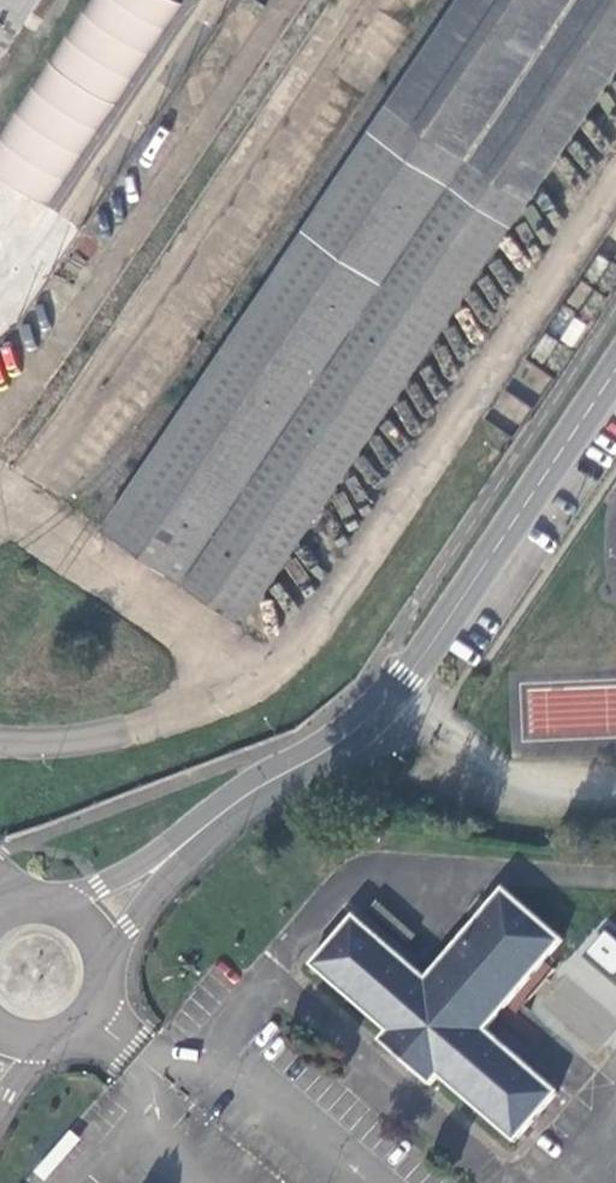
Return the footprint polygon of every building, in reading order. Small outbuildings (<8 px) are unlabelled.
[(46,207),(185,1),(183,0),(86,0),(0,128),(0,176),(46,207)] [(40,0),(0,0),(0,59),(40,0)] [(105,532),(244,625),(615,71),(615,0),(461,0),(105,532)] [(244,625),(265,639),(615,116),(615,71),(244,625)] [(354,916),(311,966),(388,1032),(379,1041),(431,1085),(439,1076),(515,1142),(558,1093),(486,1030),(563,940),(504,889),(426,978),(354,916)] [(561,990),(538,1018),(574,1049),(597,1022),(577,1003),(592,985),(563,960),(548,978),(561,990)]
